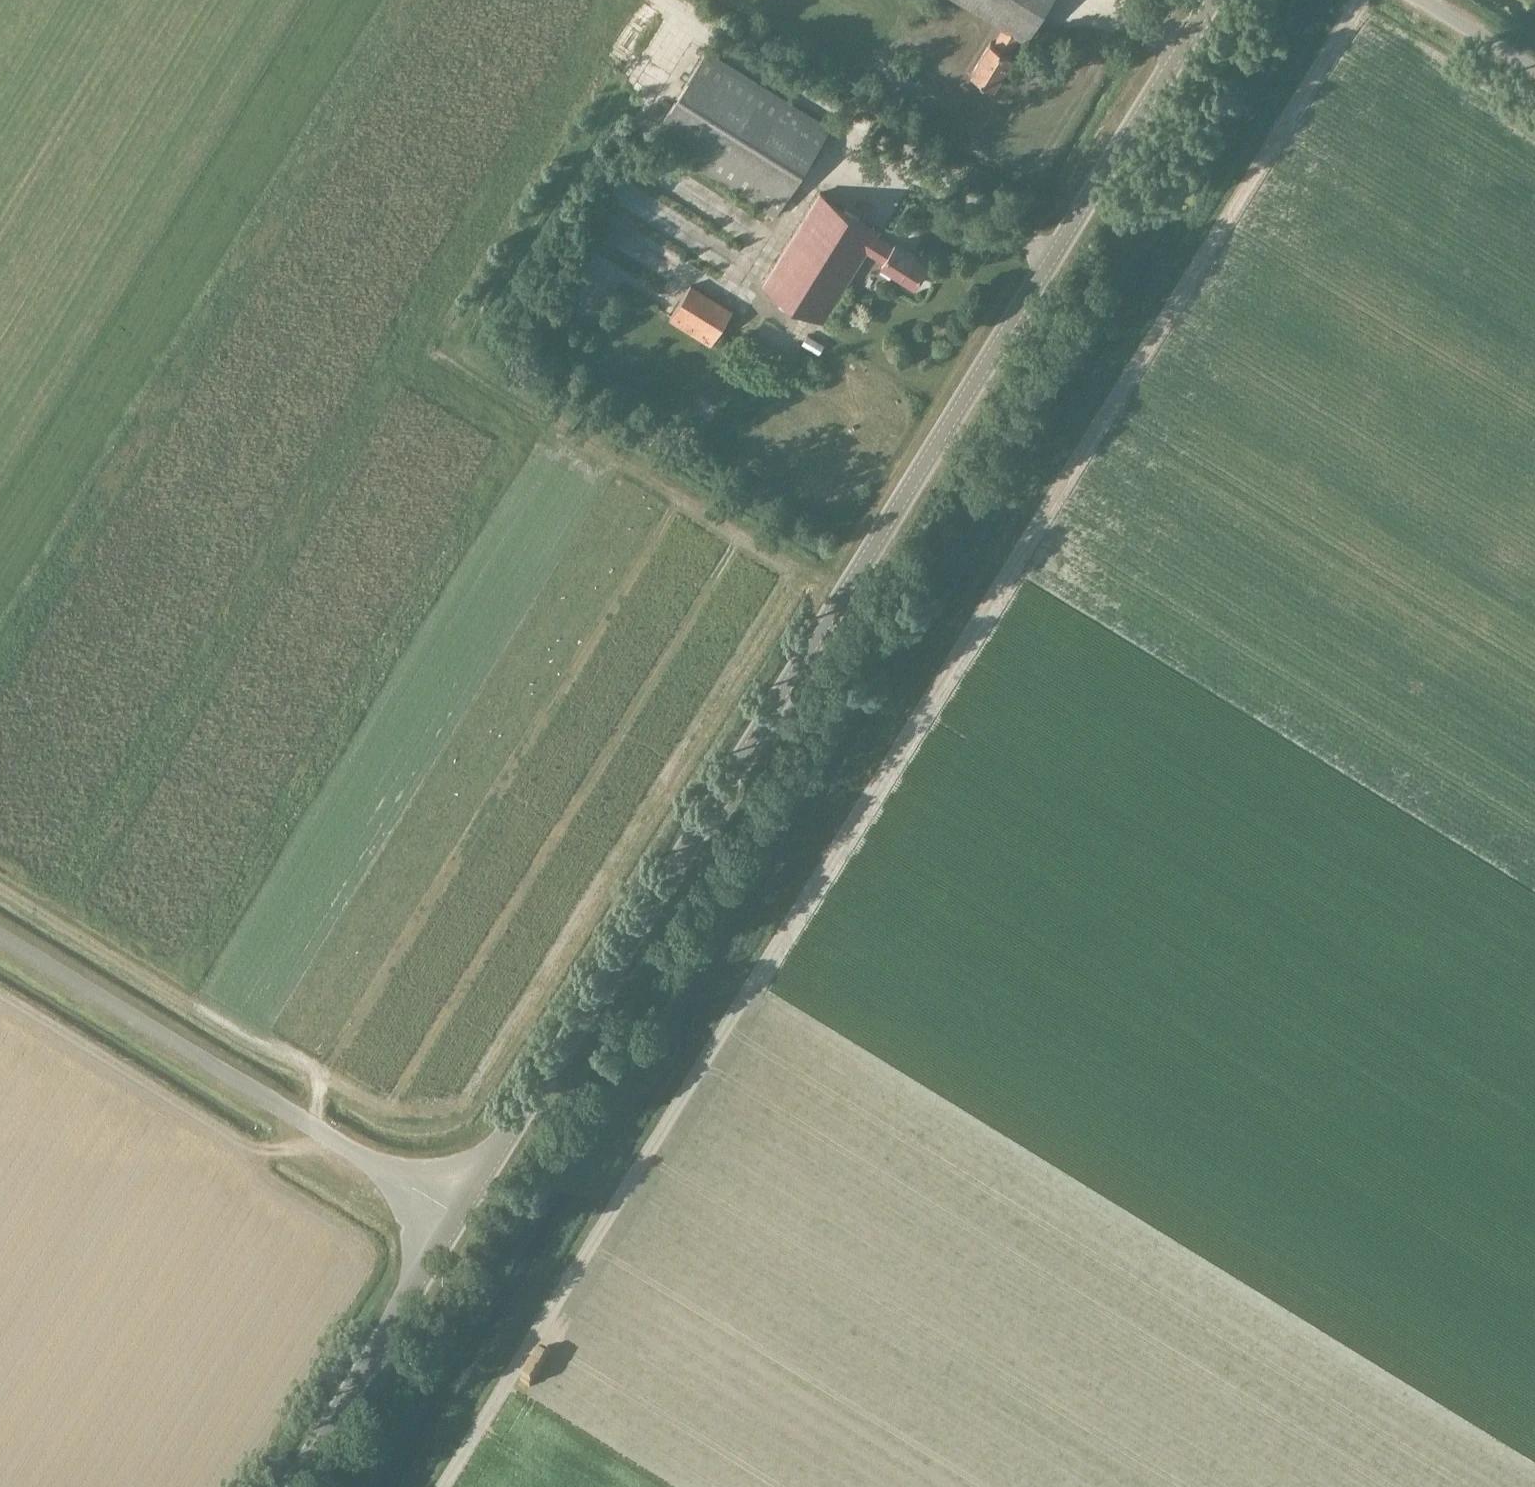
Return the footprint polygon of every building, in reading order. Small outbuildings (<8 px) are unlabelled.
[(1049,0),(962,0),(1005,26),(993,45),(990,43),(971,74),(995,89),(1013,58),(1009,55),(1021,36),(1025,39),(1049,0)] [(774,215),(830,125),(708,49),(652,138),(774,215)] [(936,163),(939,157),(935,154),(931,161),(936,163)] [(915,285),(928,264),(895,243),(893,246),(876,236),(880,231),(819,193),(763,284),(823,321),(867,251),(883,262),(882,264),(915,285)] [(709,345),(732,309),(691,283),(668,318),(709,345)] [(748,331),(767,341),(773,328),(754,318),(748,331)]
